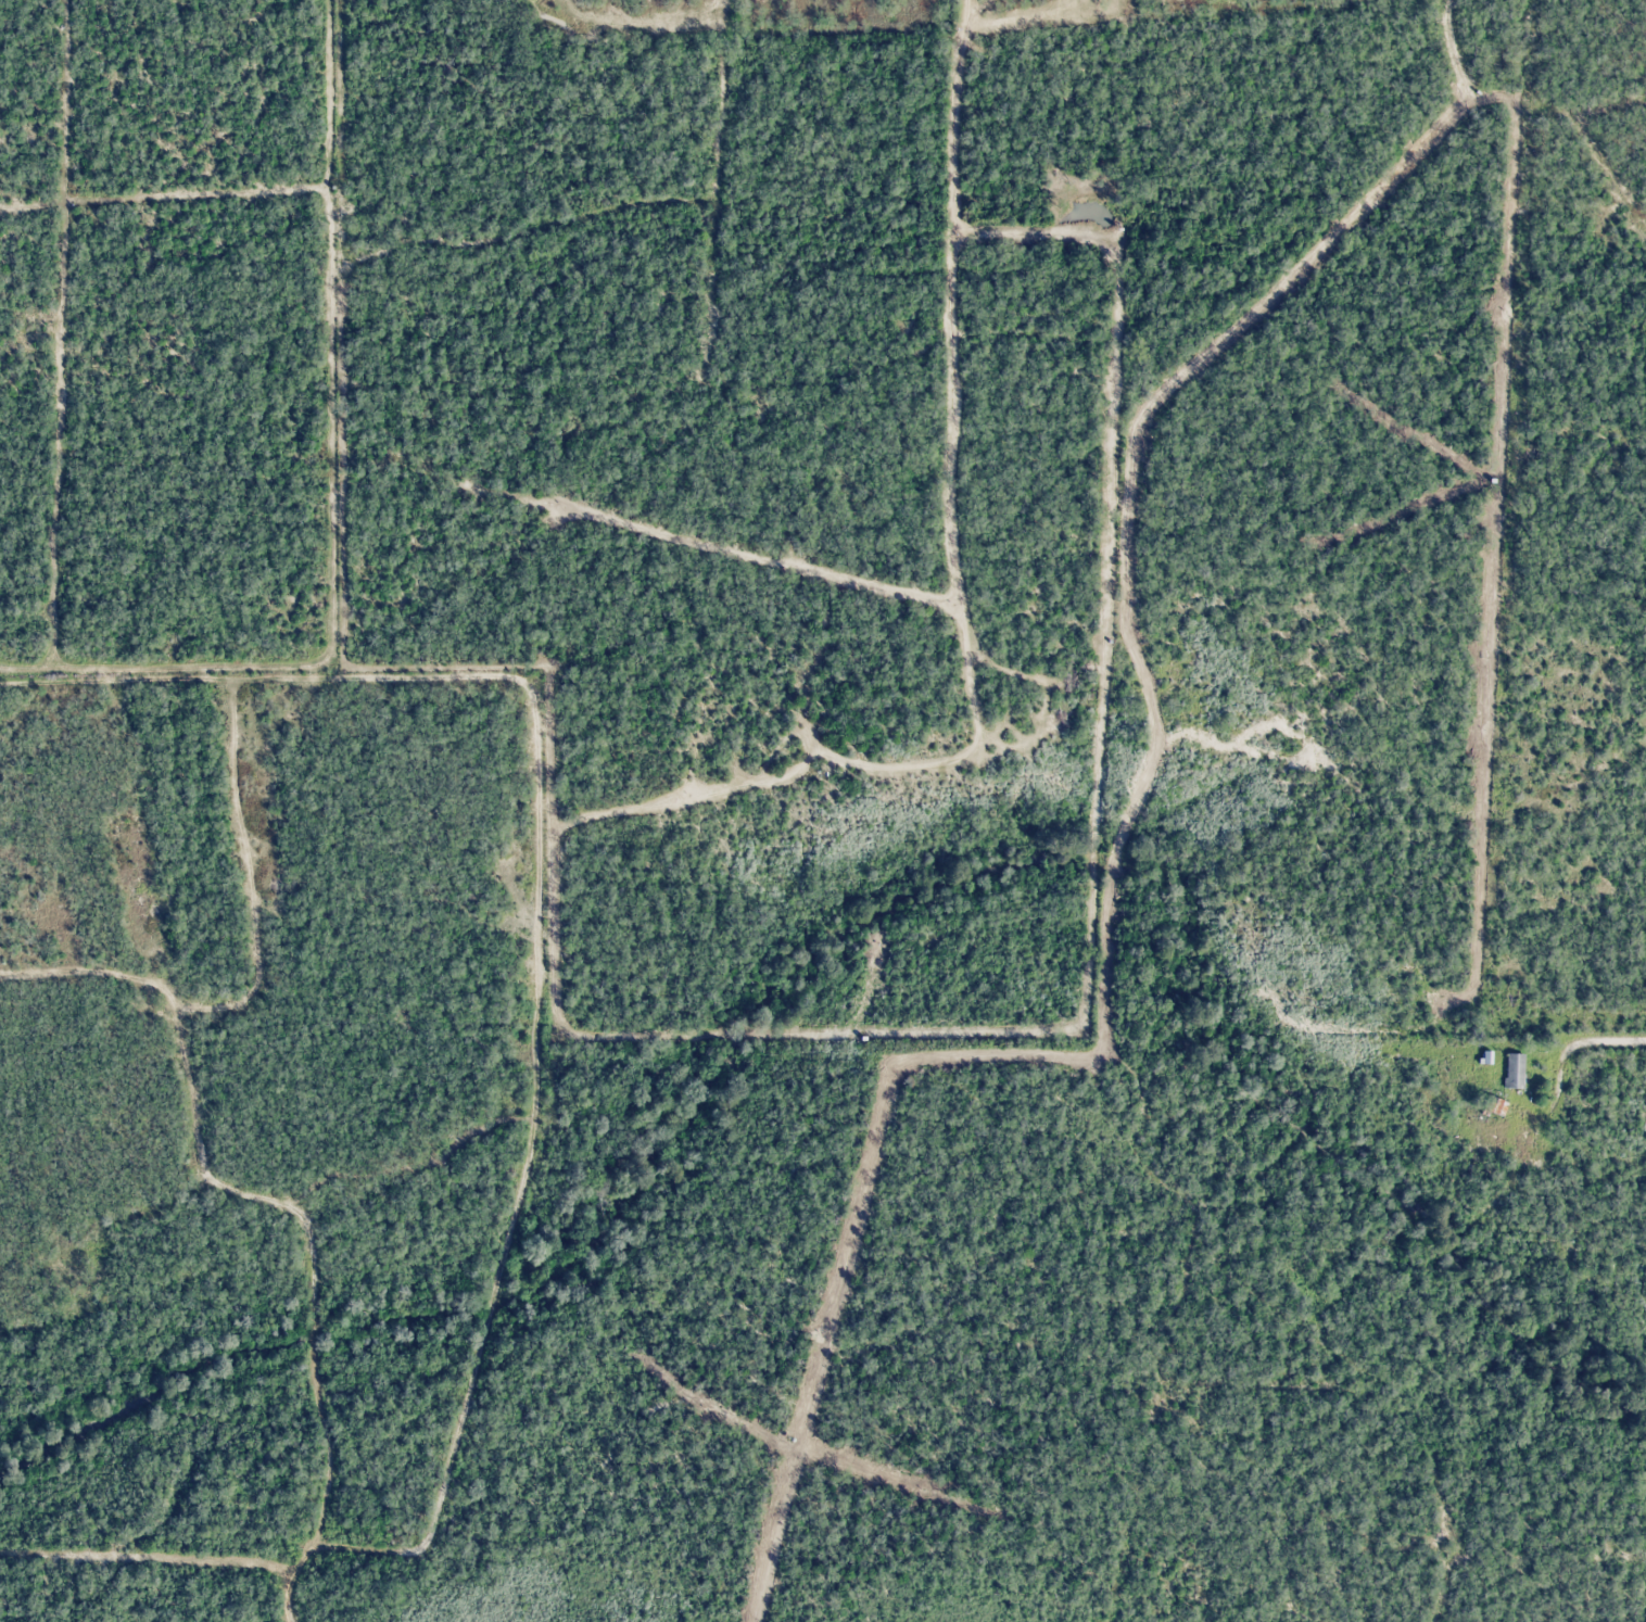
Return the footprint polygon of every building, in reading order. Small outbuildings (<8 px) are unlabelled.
[(1526,1087),(1526,1052),(1507,1052),(1507,1087),(1526,1087)]
